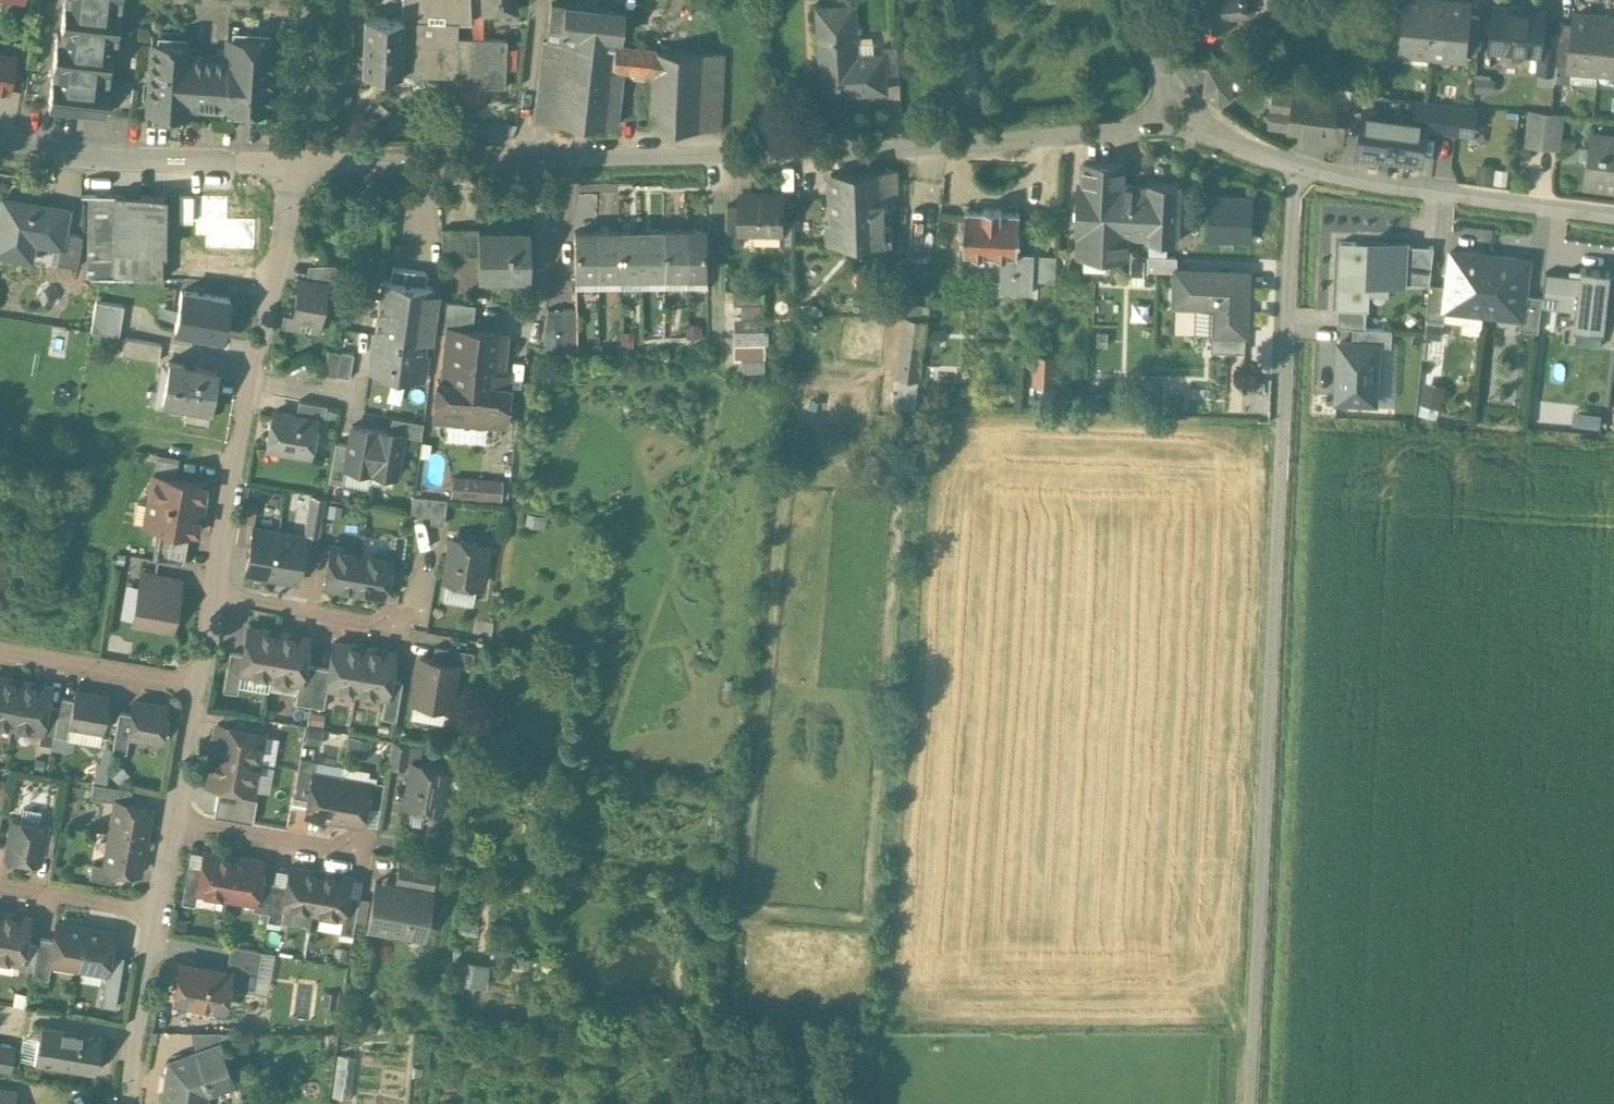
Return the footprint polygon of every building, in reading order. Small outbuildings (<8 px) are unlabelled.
[(108,0),(64,0),(60,33),(112,38),(112,39),(116,39),(120,1),(108,0)] [(483,11),(514,10),(514,0),(482,0),(483,11)] [(516,11),(529,12),(530,0),(518,0),(516,11)] [(1198,18),(1199,29),(1220,27),(1220,16),(1229,15),(1229,14),(1247,12),(1246,5),(1247,4),(1247,0),(1196,0),(1198,18)] [(1402,46),(1401,48),(1430,51),(1435,0),(1406,0),(1402,46)] [(1440,0),(1435,0),(1430,51),(1464,55),(1464,53),(1468,13),(1469,3),(1440,0)] [(624,10),(552,1),(547,40),(561,42),(563,30),(617,37),(621,37),(624,10)] [(859,91),(858,63),(855,5),(818,7),(823,93),(859,91)] [(1544,10),(1495,5),(1491,44),(1539,49),(1540,49),(1542,29),(1544,10)] [(1405,7),(1392,6),(1389,45),(1402,46),(1405,7)] [(1481,15),(1468,13),(1464,53),(1477,54),(1481,15)] [(1603,16),(1574,13),(1573,24),(1569,63),(1569,65),(1598,68),(1603,16)] [(402,16),(363,15),(362,70),(400,71),(400,62),(402,17),(402,16)] [(1603,16),(1598,68),(1613,69),(1613,17),(1603,16)] [(456,19),(402,17),(400,62),(411,62),(411,70),(413,71),(413,70),(455,72),(456,72),(457,72),(458,42),(455,42),(456,35),(456,19)] [(1573,24),(1560,22),(1559,31),(1556,61),(1569,63),(1573,24)] [(1559,31),(1542,29),(1540,49),(1539,49),(1537,68),(1556,69),(1556,61),(1559,31)] [(547,40),(545,40),(534,120),(616,124),(625,70),(653,74),(650,125),(722,129),(726,52),(656,49),(656,53),(616,48),(617,37),(563,30),(561,42),(547,40)] [(60,33),(57,32),(52,70),(108,76),(112,39),(112,38),(60,33)] [(505,37),(456,35),(455,42),(458,42),(457,72),(456,72),(455,82),(504,84),(505,37)] [(190,43),(151,41),(146,110),(186,113),(187,102),(222,104),(222,105),(269,107),(273,39),(227,37),(225,56),(190,54),(190,43)] [(898,44),(882,45),(883,61),(886,61),(886,73),(899,72),(898,44)] [(7,89),(14,56),(0,53),(0,87),(7,89)] [(858,63),(859,91),(887,89),(886,73),(886,61),(883,61),(858,63)] [(1233,70),(1209,67),(1206,93),(1220,102),(1229,96),(1233,70)] [(108,76),(52,70),(48,108),(104,114),(108,76)] [(1352,88),(1337,86),(1335,98),(1338,98),(1337,105),(1348,107),(1348,110),(1349,110),(1352,88)] [(1335,98),(1274,89),(1269,124),(1330,132),(1334,108),(1337,105),(1338,98),(1335,98)] [(1442,101),(1423,98),(1420,117),(1426,118),(1425,128),(1438,130),(1442,101)] [(1475,105),(1442,101),(1438,130),(1471,134),(1475,105)] [(1420,117),(1363,110),(1358,151),(1421,159),(1425,128),(1426,118),(1420,117)] [(1560,112),(1532,110),(1529,140),(1557,145),(1560,112)] [(1593,132),(1585,181),(1613,186),(1613,135),(1593,132)] [(1128,234),(1130,184),(1124,184),(1125,163),(1084,162),(1082,201),(1076,200),(1075,213),(1081,213),(1079,253),(1127,255),(1128,234)] [(1481,162),(1479,178),(1507,181),(1509,165),(1481,162)] [(896,170),(831,172),(833,223),(828,223),(828,241),(892,242),(891,223),(883,223),(882,195),(897,195),(896,170)] [(1150,185),(1148,235),(1148,239),(1178,240),(1180,182),(1150,181),(1150,185)] [(1130,184),(1128,234),(1148,235),(1150,185),(1130,184)] [(167,195),(114,193),(114,195),(115,195),(114,249),(162,251),(162,214),(162,196),(167,196),(167,195)] [(783,193),(741,193),(740,204),(740,230),(742,230),(781,230),(782,230),(782,217),(783,193)] [(114,195),(87,194),(85,277),(161,279),(162,251),(114,249),(115,195),(114,195)] [(1211,194),(1210,235),(1251,237),(1253,195),(1211,194)] [(235,196),(167,195),(167,196),(162,196),(162,214),(197,214),(196,248),(255,249),(255,219),(235,218),(235,196)] [(3,198),(0,216),(0,254),(21,258),(24,240),(59,246),(62,247),(65,231),(68,209),(3,198)] [(740,204),(727,204),(727,243),(741,243),(742,230),(740,230),(740,204)] [(1002,211),(1002,207),(990,206),(984,206),(984,210),(968,209),(966,209),(965,229),(963,229),(963,232),(965,232),(964,253),(965,253),(1002,255),(1016,255),(1016,256),(1018,256),(1018,251),(1019,235),(1021,235),(1021,232),(1019,232),(1020,212),(1018,211),(1018,212),(1002,211)] [(795,217),(782,217),(782,230),(781,230),(781,243),(794,243),(795,217)] [(478,228),(441,228),(442,254),(477,254),(476,232),(478,232),(478,228)] [(641,274),(640,230),(618,231),(619,275),(641,274)] [(664,274),(663,230),(640,230),(641,274),(664,274)] [(686,274),(685,230),(663,230),(664,274),(686,274)] [(707,273),(707,230),(685,230),(686,274),(707,273)] [(82,234),(65,231),(62,247),(59,246),(56,263),(77,267),(82,234)] [(478,232),(476,232),(477,254),(478,275),(510,274),(510,270),(526,269),(526,273),(528,273),(527,231),(478,232)] [(597,275),(597,231),(574,231),(574,275),(597,275)] [(619,275),(618,231),(597,231),(597,275),(619,275)] [(1407,242),(1370,240),(1370,242),(1340,241),(1337,308),(1339,308),(1367,309),(1369,309),(1370,281),(1405,283),(1405,280),(1407,244),(1407,242)] [(303,245),(304,261),(321,259),(320,244),(303,245)] [(1434,246),(1407,244),(1405,280),(1430,282),(1434,246)] [(1490,254),(1451,249),(1447,284),(1445,303),(1465,305),(1464,310),(1483,313),(1490,254)] [(1039,251),(1040,276),(1057,276),(1056,250),(1039,251)] [(1034,252),(1018,251),(1018,256),(1016,256),(1016,255),(1002,255),(1001,290),(1032,291),(1034,252)] [(1135,254),(1134,270),(1148,271),(1148,255),(1135,254)] [(1529,258),(1490,254),(1483,313),(1503,315),(1504,309),(1523,312),(1525,293),(1529,258)] [(342,263),(316,263),(314,276),(339,281),(342,263)] [(426,271),(391,266),(390,279),(424,284),(426,271)] [(1576,308),(1574,327),(1604,330),(1611,269),(1581,266),(1580,275),(1576,308)] [(1249,270),(1177,268),(1176,303),(1213,304),(1212,333),(1247,334),(1249,270)] [(1542,304),(1576,308),(1580,275),(1546,272),(1543,295),(1542,304)] [(390,279),(381,278),(369,370),(421,377),(425,351),(424,351),(432,285),(390,279)] [(325,284),(299,279),(292,318),(311,321),(309,330),(320,332),(321,323),(319,322),(325,284)] [(1443,318),(1445,303),(1447,284),(1430,282),(1426,316),(1443,318)] [(228,298),(207,294),(207,293),(192,291),(192,292),(180,290),(174,327),(222,335),(228,298)] [(763,290),(732,290),(733,303),(764,303),(763,290)] [(1543,295),(1525,293),(1523,312),(1521,328),(1540,330),(1542,304),(1543,295)] [(121,331),(124,301),(93,298),(90,328),(121,331)] [(763,304),(740,304),(741,316),(763,316),(763,304)] [(916,318),(904,317),(897,375),(920,378),(929,305),(916,304),(916,318)] [(1199,327),(1199,305),(1177,305),(1176,326),(1199,327)] [(1354,326),(1366,327),(1367,309),(1339,308),(1338,326),(1354,326)] [(561,309),(548,309),(541,351),(556,351),(556,346),(556,331),(562,330),(561,309)] [(578,345),(577,309),(561,309),(562,330),(556,331),(556,346),(578,345)] [(741,316),(734,316),(734,330),(765,330),(764,316),(763,316),(741,316)] [(1354,326),(1353,341),(1379,343),(1379,344),(1392,345),(1393,328),(1366,327),(1354,326)] [(506,333),(449,328),(444,380),(501,384),(506,333)] [(1212,333),(1211,351),(1247,352),(1247,334),(1212,333)] [(161,343),(125,336),(122,353),(158,360),(161,343)] [(736,356),(768,354),(767,340),(735,342),(736,356)] [(1353,341),(1340,341),(1337,399),(1376,401),(1379,344),(1379,343),(1353,341)] [(353,352),(328,348),(323,373),(349,377),(353,352)] [(1057,356),(1035,355),(1033,385),(1056,386),(1057,356)] [(198,366),(171,361),(168,360),(166,373),(163,372),(160,374),(155,402),(157,404),(167,405),(170,404),(171,400),(187,403),(185,417),(205,421),(207,406),(209,407),(212,391),(213,391),(217,371),(198,368),(198,366)] [(444,380),(438,379),(434,421),(502,427),(506,385),(444,380)] [(1444,384),(1428,380),(1422,403),(1438,407),(1444,384)] [(327,404),(299,399),(296,414),(316,418),(315,419),(324,420),(327,404)] [(296,414),(272,410),(266,446),(309,453),(315,419),(316,418),(296,414)] [(377,429),(351,424),(348,443),(344,466),(345,466),(370,470),(377,429)] [(403,433),(377,429),(370,470),(396,475),(403,433)] [(335,441),(329,480),(342,482),(345,466),(344,466),(348,443),(335,441)] [(206,483),(154,473),(145,523),(189,531),(198,532),(206,483)] [(454,474),(453,495),(504,496),(504,475),(454,474)] [(306,530),(321,531),(325,493),(309,492),(306,530)] [(446,497),(412,494),(410,511),(431,516),(430,521),(443,523),(446,497)] [(189,531),(159,526),(153,558),(183,563),(189,531)] [(278,532),(253,528),(245,571),(271,575),(278,532)] [(304,536),(278,532),(271,575),(296,580),(304,536)] [(485,542),(451,536),(444,579),(478,585),(485,542)] [(360,550),(330,545),(323,584),(354,590),(360,550)] [(390,555),(360,550),(354,590),(383,595),(390,555)] [(179,589),(157,585),(159,572),(142,569),(133,621),(172,628),(179,589)] [(278,631),(247,626),(243,653),(239,670),(240,671),(270,675),(278,631)] [(308,637),(278,631),(270,675),(299,681),(300,681),(303,664),(308,637)] [(363,646),(333,641),(329,668),(326,685),(327,685),(356,690),(363,646)] [(474,651),(435,645),(433,659),(455,662),(455,663),(471,666),(474,651)] [(393,652),(363,646),(356,690),(385,695),(386,695),(389,678),(393,652)] [(230,651),(223,690),(237,692),(240,671),(239,670),(243,653),(230,651)] [(433,659),(419,656),(412,700),(448,706),(455,663),(455,662),(433,659)] [(303,664),(300,681),(299,681),(295,702),(309,704),(316,666),(303,664)] [(329,668),(316,666),(309,704),(323,707),(327,685),(326,685),(329,668)] [(0,677),(0,723),(11,725),(19,680),(0,677)] [(402,681),(389,678),(386,695),(385,695),(381,717),(395,719),(402,681)] [(49,686),(19,680),(11,725),(41,730),(42,730),(46,704),(49,686)] [(108,696),(75,690),(73,699),(69,723),(70,724),(102,729),(108,696)] [(73,699),(61,696),(59,707),(54,735),(68,737),(70,724),(69,723),(73,699)] [(167,706),(134,700),(132,713),(128,734),(129,734),(161,739),(167,706)] [(59,707),(46,704),(42,730),(41,730),(38,743),(52,745),(54,735),(59,707)] [(132,713),(119,711),(112,749),(126,752),(129,734),(128,734),(132,713)] [(319,743),(322,721),(307,719),(304,741),(319,743)] [(262,730),(218,723),(212,753),(256,760),(262,730)] [(409,742),(392,739),(387,765),(405,768),(409,742)] [(256,760),(212,753),(207,783),(251,790),(256,760)] [(316,760),(300,757),(293,795),(308,798),(313,773),(314,773),(316,760)] [(94,775),(107,777),(109,760),(97,758),(94,775)] [(446,767),(412,761),(405,804),(439,810),(446,767)] [(314,773),(313,773),(308,798),(306,813),(334,818),(341,778),(314,773)] [(368,783),(341,778),(334,818),(362,823),(365,805),(368,783)] [(384,782),(368,779),(368,783),(365,805),(380,808),(384,782)] [(132,789),(93,782),(91,796),(116,800),(117,799),(130,801),(132,789)] [(213,810),(254,819),(260,796),(218,786),(213,810)] [(130,801),(117,799),(116,800),(111,832),(144,838),(150,805),(130,801)] [(40,810),(23,807),(21,820),(14,819),(7,855),(39,861),(40,851),(45,826),(45,824),(38,823),(40,810)] [(57,828),(45,826),(40,851),(53,853),(57,828)] [(144,838),(111,832),(105,865),(105,866),(118,868),(138,872),(144,838)] [(234,856),(204,851),(201,866),(196,891),(198,891),(227,896),(234,856)] [(262,861),(234,856),(227,896),(254,901),(255,901),(259,879),(262,861)] [(435,864),(400,858),(395,884),(430,890),(435,864)] [(105,865),(92,862),(90,877),(116,881),(118,868),(105,866),(105,865)] [(201,866),(188,863),(181,902),(195,905),(198,891),(196,891),(201,866)] [(319,871),(289,866),(286,884),(282,906),(283,906),(312,911),(319,871)] [(349,876),(319,871),(312,911),(341,916),(342,916),(346,894),(349,876)] [(274,882),(259,879),(255,901),(254,901),(252,909),(268,912),(268,911),(273,882),(274,882)] [(395,884),(376,881),(368,925),(407,932),(408,923),(424,926),(430,890),(395,884)] [(286,884),(274,882),(268,911),(268,912),(267,920),(280,922),(283,906),(282,906),(286,884)] [(359,896),(346,894),(342,916),(341,916),(338,932),(352,934),(359,896)] [(312,921),(313,912),(283,908),(282,917),(312,921)] [(0,912),(0,957),(21,961),(24,944),(29,917),(0,912)] [(85,926),(57,922),(54,939),(50,961),(51,962),(78,966),(85,926)] [(113,931),(85,926),(78,966),(106,971),(113,931)] [(54,939),(39,936),(37,946),(33,970),(32,975),(48,978),(51,962),(50,961),(54,939)] [(37,946),(24,944),(21,961),(20,968),(33,970),(37,946)] [(256,949),(230,944),(226,970),(229,971),(227,984),(249,987),(256,949)] [(484,964),(462,960),(457,984),(479,989),(484,964)] [(226,970),(180,962),(174,999),(190,1001),(191,1005),(202,1007),(205,1004),(223,1007),(227,984),(229,971),(226,970)] [(101,1033),(41,1023),(35,1061),(94,1071),(101,1033)] [(0,1042),(0,1069),(11,1071),(15,1045),(0,1042)] [(169,1062),(162,1103),(203,1103),(207,1080),(229,1072),(219,1044),(169,1062)] [(355,1058),(337,1056),(331,1096),(350,1098),(355,1058)] [(12,1089),(0,1087),(0,1103),(9,1103),(12,1089)]
